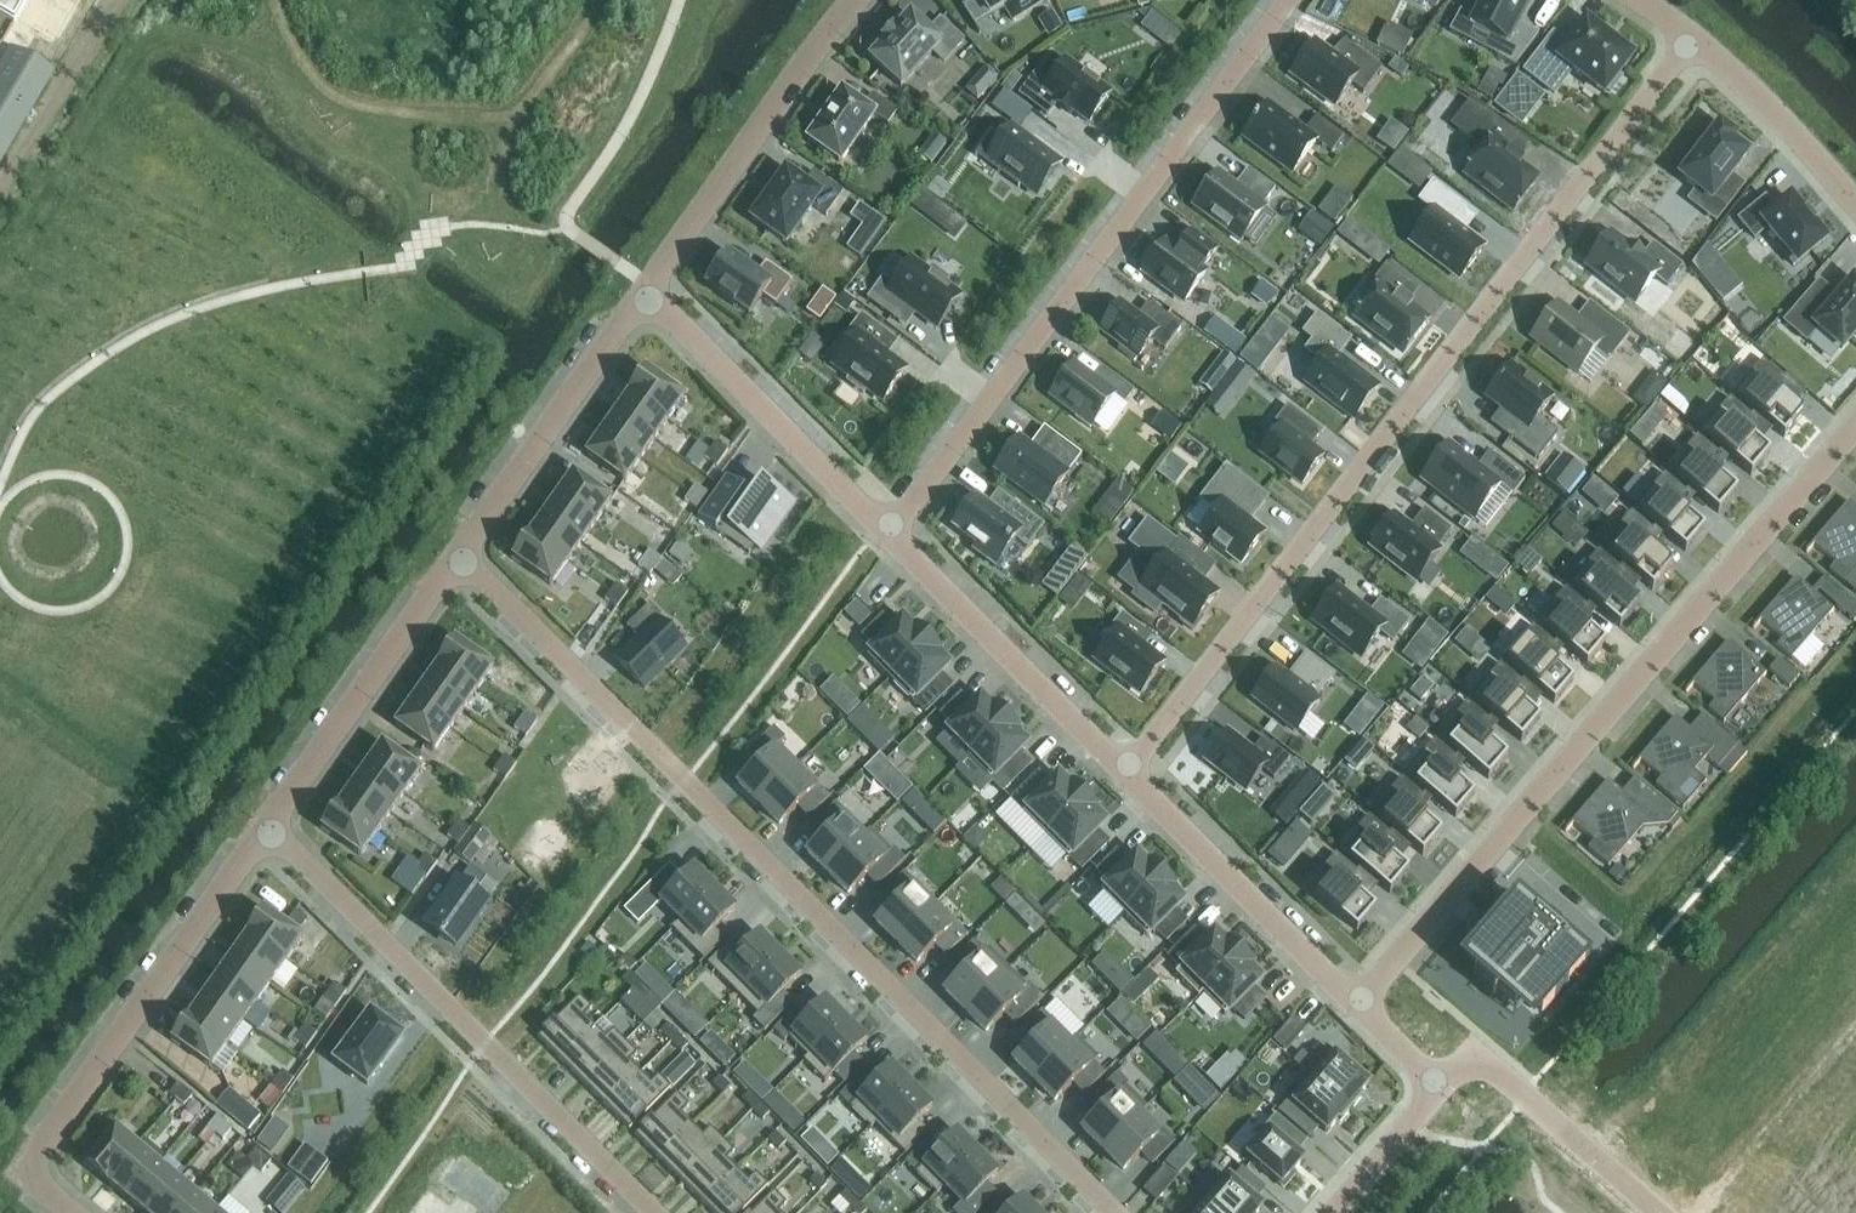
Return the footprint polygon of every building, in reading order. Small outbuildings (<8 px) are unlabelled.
[(15,23),(28,0),(0,0),(0,14),(15,23)] [(962,7),(974,25),(1004,7),(1012,21),(1041,3),(1040,0),(974,0),(962,7)] [(1472,25),(1505,43),(1498,57),(1515,66),(1539,34),(1517,23),(1529,0),(1485,0),(1472,25)] [(1052,8),(1038,16),(1048,32),(1062,23),(1052,8)] [(886,42),(870,59),(901,87),(933,52),(944,62),(963,41),(940,19),(929,32),(910,15),(895,32),(892,29),(883,39),(886,42)] [(1553,34),(1525,71),(1554,94),(1572,70),(1604,94),(1607,90),(1610,92),(1621,78),(1618,75),(1632,57),(1586,22),(1568,46),(1553,34)] [(1412,36),(1400,29),(1389,51),(1402,57),(1412,36)] [(1315,41),(1291,74),(1335,107),(1352,85),(1363,93),(1381,69),(1343,41),(1331,54),(1315,41)] [(0,79),(0,163),(52,74),(16,52),(0,79)] [(1395,57),(1387,68),(1402,78),(1409,68),(1395,57)] [(986,62),(965,85),(977,96),(998,74),(986,62)] [(1036,76),(1021,95),(1048,115),(1056,105),(1070,115),(1072,112),(1089,124),(1111,95),(1066,62),(1049,85),(1036,76)] [(1520,72),(1496,102),(1521,121),(1544,90),(1520,72)] [(1004,91),(992,107),(1019,127),(1031,112),(1004,91)] [(842,92),(808,140),(840,163),(874,115),(888,125),(897,112),(872,94),(863,107),(842,92)] [(1470,102),(1452,125),(1474,146),(1476,143),(1483,148),(1481,151),(1464,174),(1481,186),(1479,189),(1494,200),(1496,197),(1514,210),(1536,182),(1518,168),(1522,163),(1518,161),(1518,160),(1509,154),(1522,140),(1487,112),(1470,102)] [(1252,125),(1243,137),(1292,174),(1315,142),(1331,153),(1344,137),(1316,116),(1305,132),(1268,104),(1255,121),(1252,124),(1252,125)] [(1692,162),(1680,176),(1696,189),(1710,200),(1701,211),(1716,222),(1738,193),(1725,184),(1732,175),(1736,171),(1734,170),(1747,153),(1732,141),(1735,137),(1720,125),(1705,145),(1700,141),(1687,158),(1692,162)] [(1011,128),(988,158),(1037,195),(1059,164),(1011,128)] [(933,130),(918,150),(931,160),(946,140),(933,130)] [(1399,149),(1386,166),(1402,178),(1415,161),(1399,149)] [(1217,172),(1192,205),(1241,242),(1266,209),(1262,206),(1275,189),(1248,168),(1235,186),(1217,172)] [(786,172),(752,219),(786,243),(812,206),(826,216),(843,193),(813,172),(804,185),(786,172)] [(1433,212),(1411,241),(1461,279),(1484,248),(1453,224),(1466,207),(1433,181),(1418,201),(1433,212)] [(1337,185),(1318,210),(1335,223),(1354,198),(1337,185)] [(921,189),(909,205),(924,216),(936,200),(921,189)] [(1765,198),(1739,219),(1754,238),(1767,227),(1783,245),(1779,248),(1794,266),(1825,240),(1812,225),(1815,222),(1806,212),(1803,214),(1790,199),(1776,211),(1765,198)] [(877,207),(860,232),(873,241),(891,217),(877,207)] [(1312,212),(1299,231),(1321,247),(1334,228),(1312,212)] [(1165,243),(1143,271),(1184,302),(1205,273),(1201,270),(1216,250),(1192,232),(1183,245),(1185,247),(1180,254),(1165,243)] [(1592,258),(1588,264),(1636,301),(1655,277),(1667,287),(1682,267),(1653,244),(1644,256),(1630,245),(1628,248),(1610,235),(1605,242),(1605,241),(1592,258)] [(1367,236),(1358,249),(1377,264),(1387,252),(1367,236)] [(1741,287),(1707,245),(1691,265),(1722,303),(1741,287)] [(715,272),(706,284),(721,294),(719,296),(734,306),(735,305),(749,315),(762,296),(776,306),(794,281),(766,261),(756,275),(727,255),(715,272)] [(883,277),(867,299),(898,322),(909,307),(938,328),(960,297),(944,285),(948,280),(931,267),(927,273),(910,260),(892,284),(883,277)] [(1380,283),(1355,316),(1404,352),(1429,319),(1394,293),(1405,277),(1387,263),(1375,279),(1380,283)] [(1784,322),(1807,341),(1818,328),(1842,349),(1854,334),(1855,335),(1855,283),(1853,280),(1836,300),(1830,296),(1832,293),(1819,282),(1784,322)] [(1263,282),(1249,300),(1267,313),(1280,295),(1263,282)] [(829,309),(837,298),(823,288),(814,299),(829,309)] [(1294,290),(1281,308),(1294,317),(1308,299),(1294,290)] [(844,292),(834,305),(846,314),(856,301),(844,292)] [(1120,302),(1099,331),(1120,346),(1118,350),(1134,362),(1148,343),(1154,342),(1164,350),(1182,327),(1158,309),(1148,323),(1120,302)] [(1558,303),(1531,338),(1577,373),(1595,349),(1608,359),(1628,333),(1598,310),(1586,325),(1558,303)] [(1317,313),(1301,333),(1303,334),(1305,331),(1313,337),(1304,350),(1305,351),(1307,349),(1321,360),(1304,383),(1305,384),(1307,382),(1319,392),(1318,393),(1338,409),(1340,407),(1352,417),(1351,419),(1352,419),(1379,385),(1377,384),(1376,386),(1358,372),(1357,373),(1344,363),(1346,361),(1334,351),(1346,337),(1351,341),(1352,339),(1317,313)] [(855,335),(834,364),(851,377),(847,381),(864,394),(867,389),(883,401),(906,371),(878,350),(888,337),(861,316),(850,331),(855,335)] [(1214,316),(1203,330),(1234,353),(1245,339),(1214,316)] [(1270,318),(1239,359),(1258,373),(1289,332),(1270,318)] [(1224,351),(1199,384),(1211,393),(1236,361),(1224,351)] [(1762,360),(1733,394),(1784,438),(1795,425),(1795,424),(1803,415),(1775,391),(1785,379),(1762,360)] [(1073,365),(1051,395),(1076,414),(1074,417),(1090,428),(1114,396),(1124,404),(1134,392),(1110,374),(1102,386),(1073,365)] [(1252,374),(1240,365),(1222,388),(1234,397),(1252,374)] [(1509,366),(1486,396),(1521,422),(1509,438),(1538,460),(1559,433),(1538,417),(1551,399),(1525,379),(1527,377),(1518,370),(1517,372),(1509,366)] [(1655,369),(1634,395),(1647,406),(1668,379),(1655,369)] [(646,370),(629,393),(668,420),(685,397),(646,370)] [(629,393),(616,412),(654,439),(668,420),(629,393)] [(1723,428),(1711,441),(1751,476),(1762,463),(1762,462),(1770,453),(1742,429),(1752,417),(1730,398),(1712,419),(1723,428)] [(1281,427),(1261,453),(1302,485),(1323,457),(1310,448),(1322,432),(1287,406),(1274,422),(1281,427)] [(1162,411),(1152,424),(1172,438),(1181,426),(1162,411)] [(616,412),(603,431),(641,458),(654,439),(616,412)] [(1642,446),(1654,431),(1642,421),(1630,436),(1642,446)] [(1003,460),(995,470),(1044,506),(1082,455),(1044,427),(1044,428),(1048,432),(1035,450),(1019,438),(1011,448),(1002,460),(1003,460)] [(603,431),(586,455),(624,482),(641,458),(603,431)] [(1691,452),(1672,474),(1718,513),(1737,491),(1708,467),(1720,453),(1698,435),(1687,448),(1691,452)] [(716,442),(710,450),(722,459),(728,451),(716,442)] [(1449,444),(1422,480),(1474,520),(1500,485),(1513,495),(1525,480),(1489,452),(1478,466),(1449,444)] [(710,450),(705,458),(717,467),(722,459),(710,450)] [(1563,451),(1545,474),(1566,490),(1584,468),(1563,451)] [(1216,508),(1199,531),(1213,542),(1211,544),(1225,555),(1227,553),(1241,564),(1265,533),(1248,520),(1265,499),(1267,500),(1268,499),(1225,466),(1224,467),(1230,472),(1221,484),(1217,480),(1203,498),(1216,508)] [(573,473),(556,497),(595,524),(612,500),(573,473)] [(1592,498),(1604,482),(1595,474),(1582,490),(1592,498)] [(1664,474),(1635,508),(1685,551),(1704,529),(1675,504),(1686,492),(1664,474)] [(1117,475),(1093,508),(1110,521),(1135,489),(1117,475)] [(726,477),(697,518),(727,539),(733,530),(761,549),(792,504),(761,483),(752,495),(726,477)] [(695,485),(690,493),(702,501),(707,493),(695,485)] [(966,509),(952,527),(977,545),(973,550),(995,566),(1017,538),(1027,545),(1026,547),(1027,548),(1044,525),(998,490),(997,492),(998,493),(989,506),(979,499),(970,511),(966,509)] [(690,493),(684,501),(696,509),(702,501),(690,493)] [(556,497),(543,516),(581,543),(595,524),(556,497)] [(1812,544),(1814,545),(1835,563),(1829,570),(1844,584),(1855,570),(1855,508),(1848,502),(1812,544)] [(1394,516),(1371,546),(1417,581),(1440,552),(1436,549),(1451,530),(1424,509),(1414,522),(1416,524),(1412,530),(1394,516)] [(1561,530),(1572,517),(1563,510),(1552,523),(1561,530)] [(1626,528),(1607,550),(1652,589),(1671,567),(1643,542),(1653,530),(1631,511),(1621,523),(1626,528)] [(543,516),(529,535),(568,562),(581,543),(543,516)] [(1139,552),(1118,578),(1136,593),(1133,596),(1155,613),(1162,604),(1183,620),(1181,622),(1193,631),(1202,619),(1200,618),(1218,594),(1168,555),(1178,542),(1147,518),(1128,543),(1139,552)] [(529,535),(513,558),(551,586),(568,562),(529,535)] [(677,539),(667,552),(684,564),(693,550),(677,539)] [(1072,576),(1056,598),(1057,598),(1088,557),(1072,545),(1070,547),(1071,547),(1057,565),(1072,576)] [(649,550),(643,558),(655,567),(661,559),(649,550)] [(1588,561),(1569,584),(1570,584),(1619,627),(1620,628),(1631,615),(1630,614),(1639,605),(1611,581),(1621,569),(1598,550),(1589,561),(1588,561)] [(643,558),(638,566),(650,575),(655,567),(643,558)] [(677,570),(664,560),(655,571),(667,581),(677,570)] [(1077,573),(1068,585),(1082,596),(1092,583),(1077,573)] [(1795,578),(1759,620),(1761,621),(1782,639),(1776,646),(1791,660),(1834,611),(1795,578)] [(616,584),(610,592),(622,600),(628,592),(616,584)] [(1496,605),(1506,593),(1496,584),(1486,596),(1496,605)] [(1556,599),(1536,622),(1587,666),(1598,653),(1598,652),(1606,643),(1578,619),(1588,607),(1565,588),(1556,599)] [(1337,589),(1314,619),(1362,656),(1381,632),(1393,641),(1407,622),(1380,601),(1370,615),(1337,589)] [(610,592),(605,600),(617,608),(622,600),(610,592)] [(1836,606),(1854,622),(1855,620),(1853,619),(1855,615),(1855,604),(1845,595),(1836,606)] [(855,600),(843,612),(858,627),(870,615),(855,600)] [(638,638),(616,660),(644,689),(685,648),(658,620),(662,616),(650,604),(627,627),(638,638)] [(1118,629),(1095,658),(1098,660),(1096,663),(1110,674),(1112,671),(1141,694),(1164,664),(1143,648),(1152,636),(1145,631),(1122,613),(1113,625),(1118,629)] [(883,615),(862,636),(874,649),(867,656),(889,679),(928,641),(917,629),(914,632),(903,620),(895,628),(883,615)] [(1427,621),(1413,637),(1432,653),(1446,636),(1427,621)] [(1523,637),(1503,660),(1554,704),(1565,691),(1573,681),(1545,657),(1555,645),(1533,626),(1523,637)] [(455,640),(439,664),(477,691),(494,667),(455,640)] [(928,641),(889,679),(912,702),(913,701),(925,714),(953,686),(941,673),(948,666),(936,654),(939,652),(928,641)] [(1728,641),(1692,683),(1714,702),(1708,709),(1724,723),(1766,674),(1728,641)] [(1277,668),(1253,699),(1296,732),(1321,700),(1312,693),(1329,671),(1306,653),(1293,670),(1295,672),(1290,678),(1277,668)] [(1778,659),(1769,670),(1789,688),(1799,677),(1778,659)] [(439,664),(425,683),(464,710),(477,691),(439,664)] [(1490,675),(1470,698),(1521,742),(1532,729),(1532,728),(1540,719),(1512,695),(1522,683),(1500,664),(1490,675)] [(425,683),(412,702),(450,729),(464,710),(425,683)] [(961,694),(940,715),(952,727),(949,730),(971,752),(972,753),(1006,719),(995,708),(992,710),(981,699),(973,706),(961,694)] [(1364,694),(1353,707),(1369,720),(1380,707),(1364,694)] [(412,702),(395,725),(434,752),(450,729),(412,702)] [(1460,718),(1442,740),(1488,780),(1499,767),(1499,766),(1507,757),(1479,733),(1489,721),(1467,702),(1456,715),(1460,718)] [(844,705),(837,712),(844,719),(851,712),(844,705)] [(525,712),(519,720),(531,729),(537,721),(525,712)] [(1430,726),(1417,715),(1408,726),(1421,737),(1430,726)] [(1675,717),(1639,759),(1661,778),(1655,785),(1671,799),(1694,772),(1706,759),(1713,750),(1704,742),(1696,735),(1689,730),(1675,717)] [(971,752),(967,756),(990,780),(998,772),(1010,785),(1031,764),(1019,752),(1026,744),(1014,733),(1017,730),(1006,719),(972,753),(971,752)] [(519,720),(514,728),(526,737),(531,729),(519,720)] [(877,721),(862,737),(878,753),(893,738),(877,721)] [(756,766),(739,783),(759,804),(798,765),(778,745),(785,738),(774,727),(745,755),(756,766)] [(1716,727),(1704,742),(1713,750),(1706,759),(1718,769),(1738,746),(1716,727)] [(1227,733),(1206,760),(1246,791),(1262,770),(1274,779),(1290,758),(1263,738),(1252,752),(1227,733)] [(1368,757),(1374,750),(1363,740),(1356,748),(1368,757)] [(1434,740),(1405,774),(1455,818),(1466,805),(1466,804),(1474,795),(1446,771),(1456,759),(1434,740)] [(382,744),(366,767),(404,794),(421,771),(382,744)] [(1738,746),(1718,769),(1727,776),(1746,753),(1738,746)] [(505,755),(499,763),(511,772),(517,764),(505,755)] [(878,755),(862,771),(879,788),(895,772),(878,755)] [(499,763),(493,771),(505,780),(511,772),(499,763)] [(798,765),(759,804),(779,824),(797,807),(808,818),(830,797),(819,786),(798,765)] [(366,767),(352,786),(391,813),(404,794),(366,767)] [(1039,772),(1011,800),(1024,812),(1023,813),(1046,836),(1084,797),(1073,786),(1070,789),(1059,777),(1051,785),(1039,772)] [(1312,773),(1291,797),(1302,806),(1322,782),(1312,773)] [(1608,781),(1572,823),(1594,842),(1588,849),(1603,863),(1638,823),(1646,814),(1643,812),(1622,793),(1608,781)] [(1396,793),(1376,815),(1423,856),(1434,843),(1433,842),(1442,833),(1414,809),(1424,797),(1406,782),(1396,793)] [(352,786),(339,805),(377,832),(391,813),(352,786)] [(913,790),(901,802),(933,835),(945,823),(913,790)] [(1084,797),(1046,836),(1068,858),(1076,851),(1088,863),(1109,843),(1097,830),(1104,823),(1093,811),(1095,808),(1084,797)] [(1646,814),(1638,823),(1644,827),(1668,826),(1677,815),(1656,797),(1646,808),(1643,812),(1646,814)] [(825,835),(808,853),(828,873),(867,834),(866,833),(836,803),(814,824),(825,835)] [(1310,824),(1320,812),(1309,803),(1299,814),(1310,824)] [(339,805),(322,829),(361,856),(377,832),(339,805)] [(1362,832),(1343,854),(1390,894),(1401,881),(1400,880),(1409,871),(1381,847),(1391,835),(1368,816),(1358,829),(1362,832)] [(458,820),(453,828),(465,837),(470,829),(458,820)] [(475,825),(455,852),(470,864),(490,836),(475,825)] [(453,828),(447,836),(459,845),(465,837),(453,828)] [(867,834),(828,873),(848,894),(866,876),(877,887),(905,859),(894,848),(891,850),(870,829),(866,833),(867,834)] [(1288,834),(1270,855),(1283,866),(1301,845),(1288,834)] [(1021,865),(1037,881),(1052,866),(1036,850),(1021,865)] [(1117,851),(1096,871),(1109,884),(1101,891),(1124,914),(1162,876),(1151,865),(1148,867),(1137,856),(1129,863),(1117,851)] [(425,854),(419,862),(431,871),(437,863),(425,854)] [(1329,870),(1310,892),(1357,932),(1368,919),(1368,918),(1376,909),(1348,885),(1358,873),(1335,854),(1325,867),(1329,870)] [(419,862),(414,870),(426,879),(431,871),(419,862)] [(669,865),(642,891),(656,906),(661,901),(680,920),(681,921),(714,888),(694,868),(683,878),(669,865)] [(470,866),(427,928),(443,939),(443,938),(455,947),(459,940),(460,941),(486,903),(475,895),(487,878),(470,866)] [(402,869),(393,882),(413,897),(422,884),(402,869)] [(894,904),(876,922),(897,942),(932,907),(912,887),(916,883),(904,872),(883,893),(894,904)] [(1162,876),(1124,914),(1146,937),(1154,929),(1166,942),(1187,921),(1175,909),(1182,901),(1171,889),(1173,887),(1162,876)] [(1000,877),(989,889),(1004,904),(1015,892),(1000,877)] [(680,920),(672,928),(704,960),(724,940),(714,929),(734,909),(714,888),(681,921),(680,920)] [(1025,904),(1014,894),(1003,905),(1014,915),(1025,904)] [(1516,896),(1470,949),(1502,977),(1500,979),(1509,987),(1511,985),(1544,1013),(1589,960),(1558,933),(1560,932),(1548,922),(1547,923),(1516,896)] [(932,907),(897,942),(917,963),(935,946),(953,928),(932,907)] [(264,910),(248,934),(286,961),(303,938),(264,910)] [(1195,929),(1167,957),(1180,969),(1175,974),(1198,997),(1203,993),(1202,992),(1240,954),(1229,943),(1227,946),(1215,934),(1208,941),(1195,929)] [(248,934),(232,957),(270,984),(286,961),(248,934)] [(728,944),(708,964),(739,995),(780,954),(759,934),(739,954),(728,944)] [(963,973),(945,991),(965,1011),(1009,968),(988,948),(984,952),(973,941),(952,962),(963,973)] [(626,954),(619,961),(629,972),(636,965),(626,954)] [(780,954),(739,995),(757,1014),(753,1019),(764,1031),(793,1002),(783,992),(800,975),(780,954)] [(1240,954),(1202,992),(1203,993),(1225,1015),(1232,1008),(1244,1020),(1265,1000),(1253,987),(1260,980),(1249,968),(1251,965),(1240,954)] [(232,957),(218,976),(257,1003),(270,984),(232,957)] [(645,966),(636,976),(649,989),(658,980),(645,966)] [(1121,966),(1106,980),(1118,992),(1133,978),(1121,966)] [(1009,968),(965,1011),(986,1032),(1004,1015),(1015,1026),(1043,997),(1032,986),(1029,989),(1009,968)] [(1147,970),(1135,982),(1145,992),(1158,980),(1147,970)] [(629,972),(622,979),(633,989),(640,982),(629,972)] [(218,976),(205,995),(244,1022),(257,1003),(218,976)] [(658,980),(649,989),(663,1002),(672,993),(658,980)] [(633,989),(621,1001),(643,1024),(655,1012),(662,1005),(650,993),(640,982),(633,989)] [(334,983),(329,991),(341,999),(346,991),(334,983)] [(329,991),(323,999),(335,1007),(341,999),(329,991)] [(205,995),(189,1017),(228,1044),(244,1022),(205,995)] [(579,996),(537,1038),(561,1061),(595,1026),(585,1016),(592,1009),(579,996)] [(673,996),(663,1006),(676,1020),(686,1009),(673,996)] [(794,1010),(773,1030),(784,1041),(788,1037),(808,1056),(808,1057),(846,1020),(824,999),(805,1018),(794,1010)] [(1120,999),(1107,1013),(1136,1042),(1150,1028),(1120,999)] [(1032,1043),(1014,1061),(1034,1081),(1074,1041),(1073,1040),(1053,1021),(1042,1010),(1020,1032),(1032,1043)] [(371,1014),(335,1062),(367,1085),(403,1037),(371,1014)] [(189,1017),(172,1041),(211,1068),(210,1070),(220,1077),(237,1054),(226,1046),(228,1044),(189,1017)] [(595,1026),(561,1061),(583,1084),(625,1042),(603,1019),(595,1026)] [(1293,1019),(1274,1041),(1286,1051),(1305,1029),(1293,1019)] [(808,1056),(804,1060),(825,1082),(831,1075),(835,1075),(844,1084),(864,1064),(854,1053),(866,1041),(846,1020),(808,1057),(808,1056)] [(305,1024),(299,1033),(311,1041),(317,1033),(305,1024)] [(668,1024),(661,1031),(671,1042),(678,1035),(668,1024)] [(1156,1032),(1142,1046),(1174,1079),(1189,1065),(1156,1032)] [(299,1033),(294,1041),(306,1049),(311,1041),(299,1033)] [(678,1035),(671,1042),(682,1052),(689,1045),(678,1035)] [(1074,1041),(1034,1081),(1055,1101),(1072,1084),(1084,1095),(1105,1073),(1094,1062),(1098,1058),(1077,1037),(1073,1040),(1074,1041)] [(625,1042),(583,1084),(606,1107),(641,1072),(630,1061),(637,1054),(625,1042)] [(722,1044),(712,1054),(725,1067),(735,1057),(722,1044)] [(1302,1052),(1293,1063),(1304,1072),(1305,1071),(1351,1111),(1361,1099),(1359,1096),(1369,1084),(1326,1047),(1313,1062),(1302,1052)] [(1237,1052),(1223,1066),(1235,1077),(1248,1063),(1237,1052)] [(684,1053),(673,1064),(684,1076),(696,1065),(684,1053)] [(744,1063),(734,1073),(748,1088),(758,1077),(744,1063)] [(1174,1079),(1172,1081),(1195,1105),(1212,1089),(1189,1065),(1174,1079)] [(860,1076),(839,1096),(850,1107),(871,1128),(875,1124),(874,1123),(911,1086),(891,1066),(870,1086),(860,1076)] [(281,1070),(275,1078),(287,1087),(293,1079),(281,1070)] [(1289,1101),(1280,1112),(1309,1137),(1319,1126),(1327,1133),(1338,1121),(1340,1123),(1351,1111),(1305,1071),(1304,1072),(1284,1096),(1289,1101)] [(641,1072),(606,1107),(629,1130),(671,1088),(658,1075),(651,1083),(641,1072)] [(1100,1112),(1083,1129),(1103,1150),(1138,1115),(1139,1116),(1147,1108),(1126,1087),(1129,1084),(1118,1072),(1089,1101),(1100,1112)] [(720,1076),(713,1083),(723,1094),(730,1087),(720,1076)] [(275,1078),(270,1086),(282,1095),(287,1087),(275,1078)] [(178,1083),(169,1094),(176,1101),(185,1090),(178,1083)] [(911,1086),(874,1123),(875,1124),(905,1154),(928,1132),(917,1121),(932,1107),(911,1086)] [(229,1089),(216,1104),(247,1130),(259,1114),(229,1089)] [(185,1090),(176,1101),(183,1107),(193,1096),(185,1090)] [(749,1092),(742,1099),(753,1110),(760,1103),(749,1092)] [(677,1094),(634,1135),(658,1159),(692,1124),(682,1114),(689,1106),(677,1094)] [(760,1103),(753,1110),(763,1120),(770,1113),(760,1103)] [(790,1109),(779,1119),(794,1134),(805,1124),(790,1109)] [(1138,1115),(1103,1150),(1124,1170),(1141,1153),(1152,1164),(1174,1143),(1162,1131),(1158,1135),(1139,1116),(1138,1115)] [(217,1116),(208,1127),(215,1134),(224,1122),(217,1116)] [(1265,1126),(1243,1152),(1284,1188),(1295,1175),(1293,1173),(1304,1160),(1296,1153),(1305,1142),(1276,1116),(1266,1127),(1265,1126)] [(224,1122),(215,1134),(223,1140),(232,1129),(224,1122)] [(692,1124),(658,1159),(681,1181),(723,1140),(710,1128),(703,1135),(692,1124)] [(116,1128),(85,1164),(107,1182),(138,1146),(116,1128)] [(801,1141),(811,1151),(823,1140),(812,1129),(801,1141)] [(926,1142),(905,1162),(915,1173),(937,1194),(940,1191),(939,1190),(944,1185),(977,1152),(956,1131),(935,1152),(926,1142)] [(775,1132),(768,1139),(779,1150),(786,1143),(775,1132)] [(723,1140),(681,1181),(703,1204),(738,1170),(727,1159),(735,1152),(723,1140)] [(138,1146),(107,1182),(129,1200),(159,1164),(138,1146)] [(256,1149),(247,1160),(254,1166),(264,1155),(256,1149)] [(1178,1173),(1188,1162),(1175,1150),(1165,1161),(1178,1173)] [(944,1185),(961,1202),(952,1211),(954,1212),(978,1212),(997,1193),(987,1183),(998,1173),(977,1152),(944,1185)] [(264,1155),(254,1166),(262,1173),(271,1161),(264,1155)] [(485,1212),(487,1212),(495,1203),(503,1209),(512,1198),(467,1162),(449,1184),(485,1212)] [(129,1200),(144,1212),(148,1212),(177,1179),(159,1164),(129,1200)] [(1164,1168),(1145,1190),(1157,1201),(1176,1178),(1164,1168)] [(703,1204),(712,1212),(741,1212),(769,1186),(756,1173),(748,1181),(738,1170),(703,1204)] [(1200,1195),(1220,1212),(1258,1212),(1263,1207),(1255,1200),(1264,1189),(1242,1170),(1233,1181),(1221,1171),(1201,1194),(1200,1195)] [(817,1174),(810,1181),(820,1191),(827,1185),(817,1174)] [(264,1202),(278,1212),(281,1212),(302,1188),(287,1175),(264,1202)] [(857,1176),(846,1187),(860,1201),(871,1189),(857,1176)] [(148,1212),(179,1212),(195,1194),(177,1179),(148,1212)] [(846,1190),(839,1197),(850,1207),(857,1200),(846,1190)] [(1176,1212),(1220,1212),(1200,1195),(1201,1194),(1196,1190),(1176,1212)] [(752,1212),(780,1212),(779,1212),(787,1204),(774,1191),(752,1212)] [(179,1212),(215,1212),(216,1212),(195,1194),(179,1212)] [(1023,1198),(1007,1212),(1038,1212),(1023,1198)] [(850,1207),(855,1212),(865,1212),(867,1211),(857,1200),(850,1207)]
